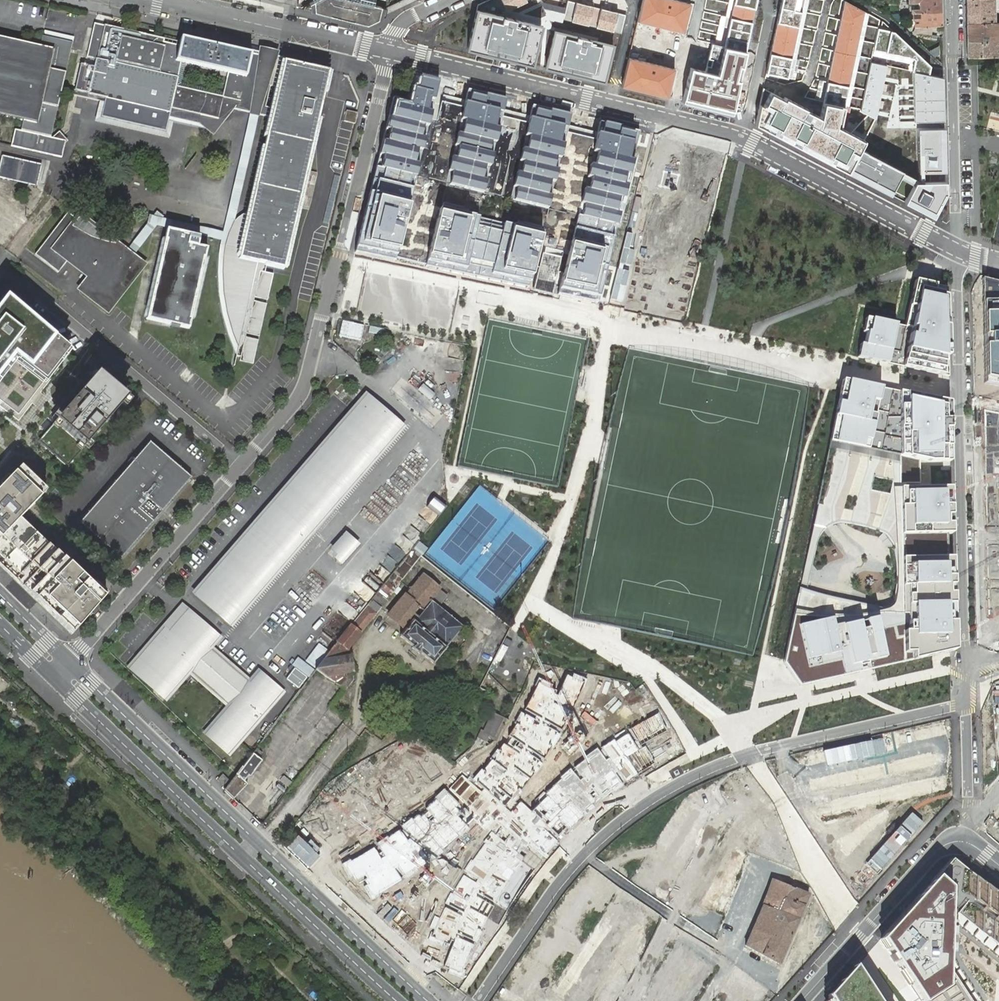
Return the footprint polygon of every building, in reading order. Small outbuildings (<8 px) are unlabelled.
[(296,7),(367,24),(378,19),(382,0),(297,0),(296,7)] [(506,12),(532,0),(500,0),(506,12)] [(680,0),(643,0),(638,21),(685,32),(691,3),(680,0)] [(684,100),(730,111),(744,50),(755,0),(731,0),(715,72),(691,67),(684,100)] [(767,73),(786,78),(804,0),(783,0),(767,73)] [(845,0),(844,0),(823,101),(845,105),(863,11),(845,0)] [(911,13),(912,13),(942,12),(941,0),(908,0),(908,4),(918,3),(919,6),(919,9),(911,9),(911,13)] [(966,23),(994,22),(998,22),(998,18),(994,18),(994,2),(998,2),(998,0),(966,0),(966,23)] [(626,16),(567,1),(562,20),(621,35),(626,16)] [(542,26),(477,9),(467,48),(532,65),(542,26)] [(921,27),(942,26),(942,12),(912,13),(912,19),(921,18),(921,27)] [(967,41),(998,41),(998,22),(994,22),(966,23),(967,41)] [(127,26),(121,24),(120,28),(119,32),(107,29),(100,59),(96,58),(95,58),(87,94),(106,98),(101,118),(164,132),(177,78),(172,77),(176,59),(181,61),(245,75),(247,67),(250,54),(181,38),(179,45),(164,42),(164,39),(126,30),(127,26)] [(119,32),(120,28),(104,25),(96,58),(100,59),(107,29),(119,32)] [(613,44),(553,30),(544,68),(604,83),(613,44)] [(72,42),(42,35),(40,46),(0,37),(0,115),(23,121),(21,130),(14,129),(10,145),(63,157),(67,141),(51,137),(72,42)] [(967,57),(998,56),(998,41),(967,41),(967,57)] [(674,69),(629,58),(621,86),(667,98),(674,69)] [(177,78),(181,61),(176,59),(172,77),(177,78)] [(326,70),(284,61),(280,75),(247,67),(245,75),(239,101),(240,101),(234,108),(249,113),(258,115),(271,117),(250,208),(241,249),(224,246),(223,253),(222,257),(222,264),(222,271),(222,278),(222,285),(223,292),(226,312),(232,333),(240,355),(239,360),(253,363),(258,339),(246,336),(247,333),(259,336),(267,303),(255,300),(255,297),(267,300),(275,267),(284,269),(312,145),(318,115),(321,106),(321,104),(324,93),(325,85),(329,71),(326,70)] [(861,111),(876,119),(886,66),(870,63),(861,111)] [(918,179),(860,149),(847,173),(932,217),(945,193),(943,77),(914,72),(917,129),(918,179)] [(393,261),(437,82),(417,77),(411,102),(393,97),(355,253),(393,261)] [(480,205),(507,99),(465,89),(439,195),(480,205)] [(845,105),(823,101),(819,116),(771,92),(764,106),(760,104),(755,125),(847,173),(860,149),(864,141),(839,127),(845,105)] [(542,221),(568,115),(527,104),(500,210),(542,221)] [(344,121),(347,122),(355,124),(358,113),(357,113),(346,110),(344,121)] [(220,245),(224,246),(241,249),(250,208),(232,220),(258,115),(249,113),(222,232),(152,216),(128,250),(135,255),(160,226),(221,240),(220,245)] [(322,115),(318,115),(312,145),(315,145),(322,115)] [(611,238),(637,131),(596,121),(569,227),(611,238)] [(43,164),(5,156),(0,178),(38,186),(43,164)] [(69,211),(35,255),(58,273),(66,263),(86,278),(76,291),(108,315),(146,265),(135,255),(128,250),(118,244),(114,244),(101,241),(91,238),(73,227),(80,218),(69,211)] [(438,215),(426,266),(528,289),(540,239),(438,215)] [(189,332),(207,251),(198,249),(200,239),(167,232),(147,322),(189,332)] [(608,249),(568,240),(556,294),(595,303),(608,249)] [(306,266),(299,311),(313,313),(325,242),(318,241),(314,267),(306,266)] [(985,276),(985,336),(985,383),(998,386),(998,280),(985,276)] [(947,288),(916,281),(907,325),(862,314),(854,357),(870,360),(949,376),(948,322),(947,288)] [(7,296),(0,305),(0,378),(15,359),(46,384),(73,349),(7,296)] [(129,394),(100,369),(39,441),(69,466),(129,394)] [(428,399),(433,393),(421,384),(416,390),(428,399)] [(948,417),(948,401),(841,384),(829,445),(897,459),(925,467),(950,465),(948,417)] [(402,427),(366,396),(197,592),(232,623),(402,427)] [(191,478),(150,442),(130,466),(131,467),(84,521),(123,555),(170,501),(171,502),(191,478)] [(107,597),(21,517),(47,489),(21,464),(0,486),(0,567),(72,634),(107,597)] [(194,481),(191,485),(197,490),(200,486),(194,481)] [(879,608),(799,590),(783,667),(800,686),(903,662),(954,650),(954,637),(954,585),(953,557),(946,557),(945,534),(952,534),(952,510),(952,487),(893,488),(897,592),(895,603),(888,609),(879,608)] [(424,534),(428,523),(416,518),(412,529),(424,534)] [(346,531),(327,552),(342,565),(360,545),(346,531)] [(416,541),(410,548),(419,556),(425,548),(416,541)] [(367,575),(362,580),(371,590),(377,586),(367,575)] [(447,645),(457,633),(462,627),(438,607),(447,596),(422,575),(411,589),(409,587),(404,594),(405,595),(388,615),(406,630),(400,637),(433,663),(447,645)] [(392,585),(387,581),(381,588),(337,642),(348,650),(348,649),(391,596),(387,592),(392,585)] [(217,638),(182,608),(131,667),(166,697),(189,671),(230,706),(207,733),(229,752),(280,693),(258,673),(249,683),(209,648),(217,638)] [(348,650),(337,642),(316,670),(345,690),(353,680),(348,649),(348,650)] [(287,679),(299,688),(308,678),(295,668),(287,679)] [(445,965),(464,974),(488,918),(512,869),(540,833),(583,798),(649,762),(633,727),(570,769),(532,812),(521,802),(510,812),(504,806),(531,777),(562,735),(587,680),(568,673),(560,688),(539,680),(504,743),(470,781),(462,776),(443,789),(390,837),(344,864),(363,902),(434,859),(470,826),(486,812),(499,826),(478,852),(457,883),(439,917),(428,937),(452,947),(445,965)] [(257,722),(252,728),(242,743),(253,750),(276,718),(269,712),(260,724),(257,722)] [(489,712),(481,732),(495,737),(503,718),(489,712)] [(903,762),(897,737),(770,767),(856,906),(953,792),(955,723),(927,729),(927,776),(864,844),(823,787),(903,762)] [(262,760),(253,754),(238,774),(237,775),(225,790),(233,799),(248,784),(244,781),(248,775),(250,776),(262,760)] [(727,820),(690,919),(713,928),(752,817),(725,775),(705,784),(727,820)] [(680,859),(687,861),(690,848),(683,846),(680,859)] [(952,859),(954,887),(956,911),(998,945),(998,897),(952,859)] [(670,887),(675,878),(665,874),(661,883),(670,887)] [(937,875),(879,941),(918,1000),(934,1000),(952,990),(955,973),(956,911),(954,887),(937,875)] [(763,905),(746,945),(779,963),(810,894),(791,887),(791,886),(773,878),(763,905)] [(580,879),(494,1000),(571,1000),(549,984),(605,896),(580,879)] [(691,953),(659,932),(611,1000),(661,1000),(691,953)] [(616,935),(600,964),(622,976),(638,948),(616,935)] [(417,973),(429,981),(450,952),(437,943),(417,973)] [(854,966),(827,997),(830,1000),(877,1000),(854,966)] [(955,973),(952,990),(934,1000),(973,1000),(955,973)] [(748,989),(738,1000),(765,1000),(748,989)]
